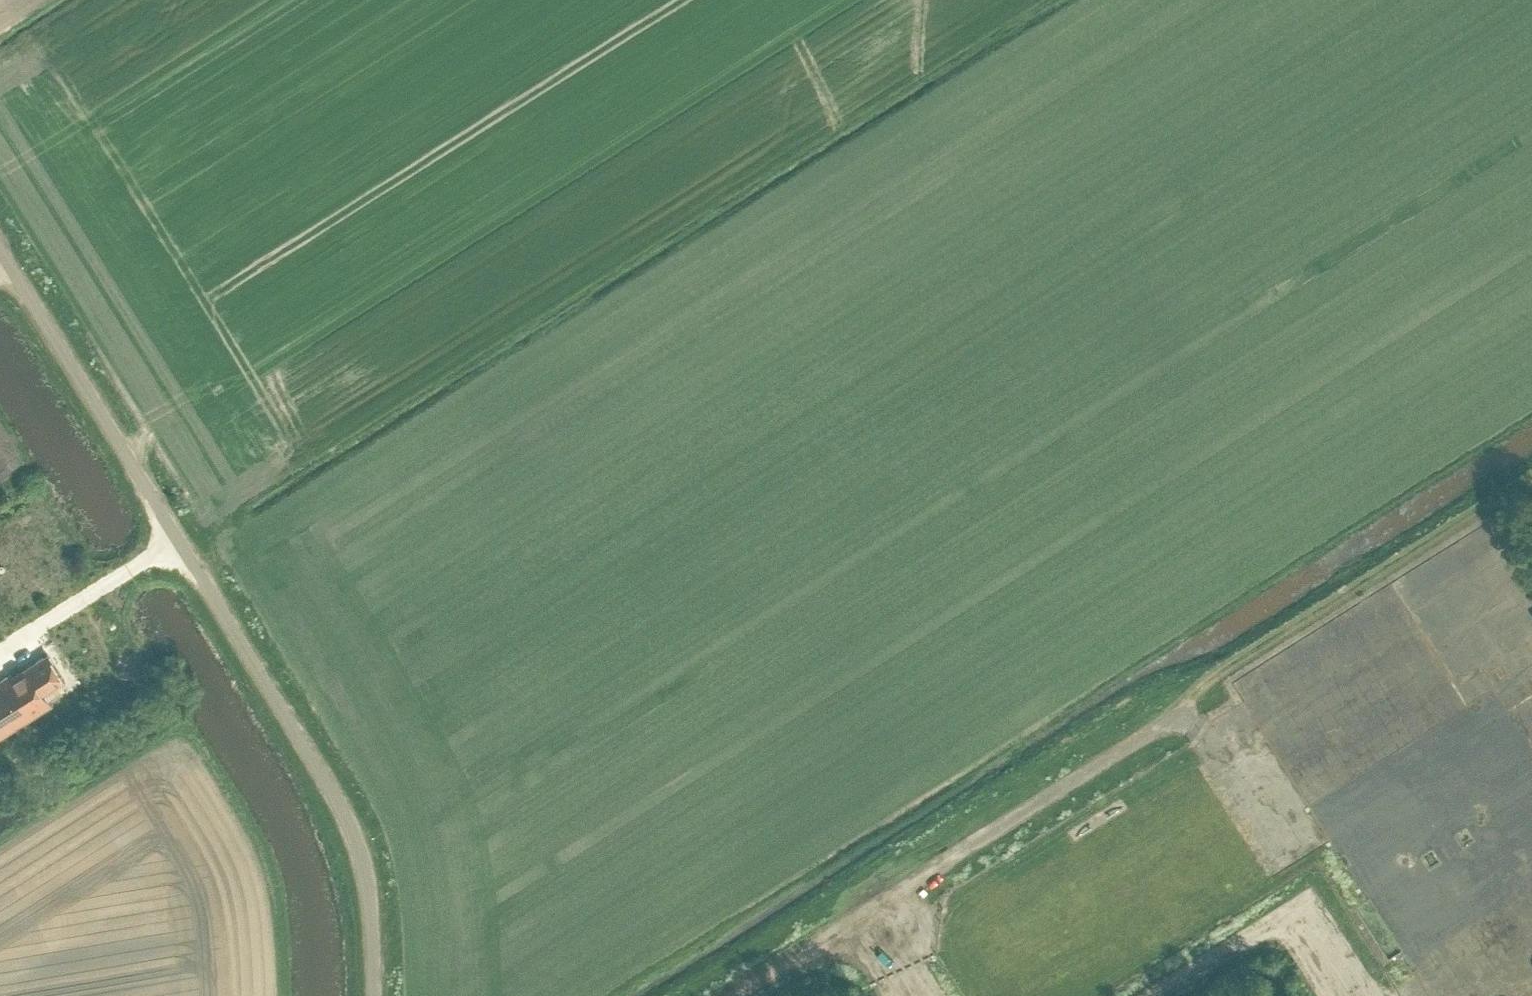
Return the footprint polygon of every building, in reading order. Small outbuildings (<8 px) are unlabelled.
[(48,652),(13,674),(12,671),(0,679),(0,736),(52,702),(52,688),(66,679),(48,652)]
